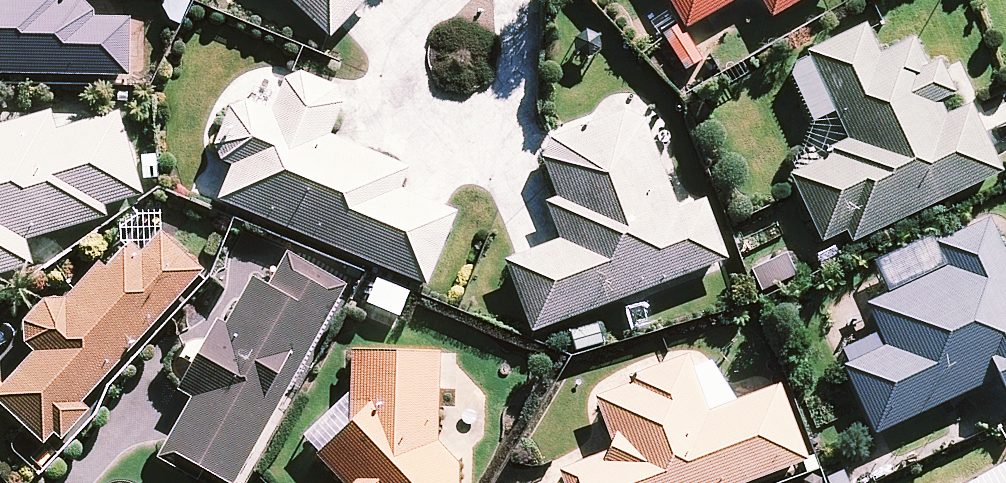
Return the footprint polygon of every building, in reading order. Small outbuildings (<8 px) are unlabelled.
[(126,76),(127,11),(78,10),(78,0),(0,0),(0,72),(126,76)] [(329,36),(363,0),(290,0),(329,36)] [(683,27),(731,0),(668,0),(683,27)] [(769,16),(797,0),(761,0),(769,16)] [(877,55),(863,25),(789,60),(816,117),(832,109),(848,143),(787,172),(825,252),(999,170),(968,106),(942,118),(933,98),(950,90),(936,61),(924,66),(911,39),(877,55)] [(232,98),(212,148),(213,157),(231,166),(217,200),(424,283),(451,214),(395,192),(404,168),(326,136),(343,93),(288,71),(271,114),(232,98)] [(29,263),(22,239),(103,215),(101,206),(143,193),(118,111),(58,129),(51,107),(0,123),(0,272),(29,263)] [(543,143),(538,148),(555,195),(539,201),(554,242),(504,261),(529,330),(725,259),(702,195),(674,206),(639,111),(632,111),(624,110),(617,110),(609,111),(602,112),(595,114),(587,116),(580,119),(574,122),(567,125),(561,129),(554,133),(549,138),(543,143)] [(989,220),(934,245),(944,267),(866,303),(885,345),(842,365),(873,432),(995,376),(1005,400),(1005,258),(989,220)] [(32,352),(0,382),(0,406),(38,445),(51,433),(59,441),(92,409),(82,399),(206,271),(163,226),(132,255),(121,245),(64,294),(49,293),(20,321),(20,342),(32,352)] [(804,270),(791,240),(744,262),(758,291),(804,270)] [(197,481),(201,473),(219,482),(231,482),(341,284),(284,253),(268,282),(254,274),(229,319),(220,314),(178,389),(192,397),(158,459),(197,481)] [(631,380),(593,394),(613,448),(558,468),(563,482),(738,482),(803,459),(776,385),(710,409),(700,381),(687,347),(627,369),(631,380)] [(458,465),(433,438),(436,352),(397,350),(348,350),(346,395),(300,439),(342,482),(457,482),(458,465)] [(989,482),(1005,482),(1005,473),(989,482)]
